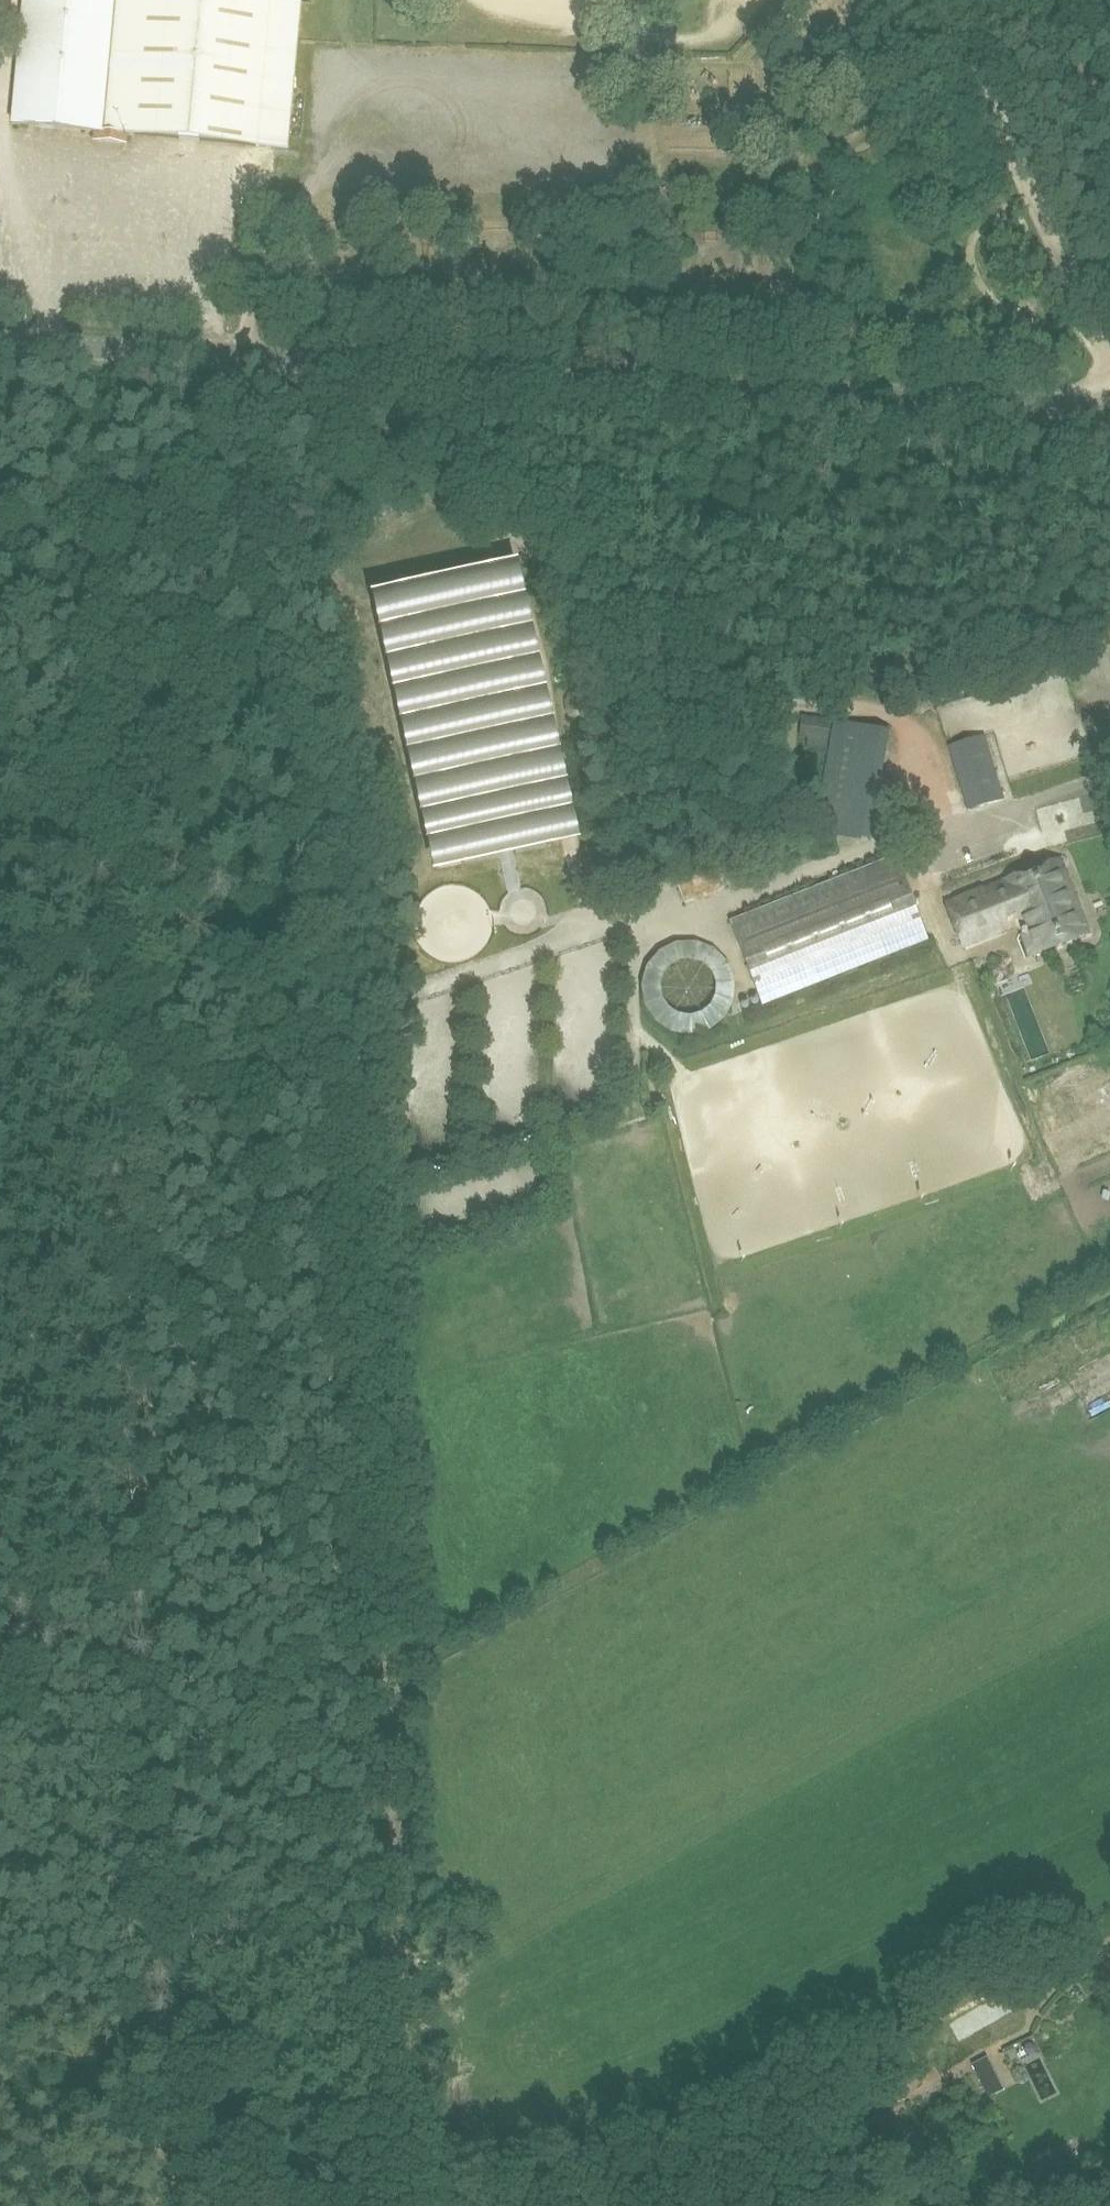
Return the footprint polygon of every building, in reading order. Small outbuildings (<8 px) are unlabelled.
[(300,0),(24,0),(13,124),(287,149),(300,0)] [(1047,373),(1061,366),(1054,350),(1040,357),(1047,373)] [(807,748),(827,751),(828,743),(832,721),(803,716),(803,717),(799,738),(803,739),(808,740),(807,748)] [(871,841),(871,838),(890,732),(832,721),(828,743),(827,751),(824,766),(814,831),(867,840),(871,841)] [(968,810),(1003,800),(985,737),(949,748),(968,810)] [(412,807),(383,815),(392,852),(420,844),(412,807)] [(1087,931),(1059,858),(946,902),(962,944),(1018,923),(1029,954),(1087,931)] [(764,1006),(927,941),(895,859),(732,924),(764,1006)] [(737,1000),(738,991),(737,982),(734,973),(730,965),(724,958),(717,952),(709,947),(700,944),(691,944),(681,944),(672,947),(664,951),(657,957),(651,964),(647,972),(644,981),(643,991),(644,1000),(647,1009),(651,1017),(657,1024),(664,1030),(672,1034),(681,1037),(690,1038),(699,1037),(708,1035),(716,1030),(724,1024),(730,1017),(734,1009),(737,1000)] [(971,2065),(978,2079),(988,2097),(1003,2090),(987,2057),(971,2065)]
